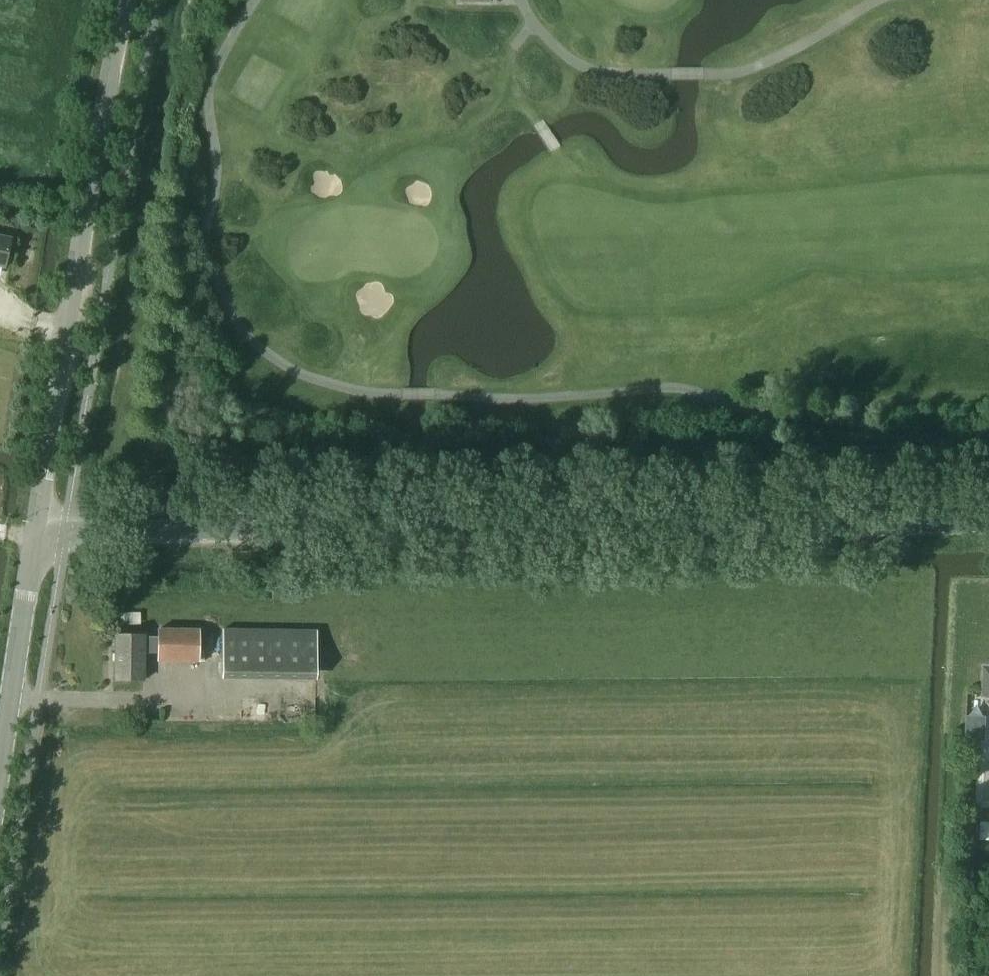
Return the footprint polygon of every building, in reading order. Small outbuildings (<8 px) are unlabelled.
[(0,236),(0,267),(5,268),(11,238),(0,236)] [(198,630),(158,629),(157,662),(197,663),(198,630)] [(316,679),(317,631),(222,630),(221,678),(316,679)] [(144,681),(145,636),(116,635),(115,680),(144,681)] [(988,735),(988,717),(967,717),(966,738),(983,739),(983,735),(988,735)]
